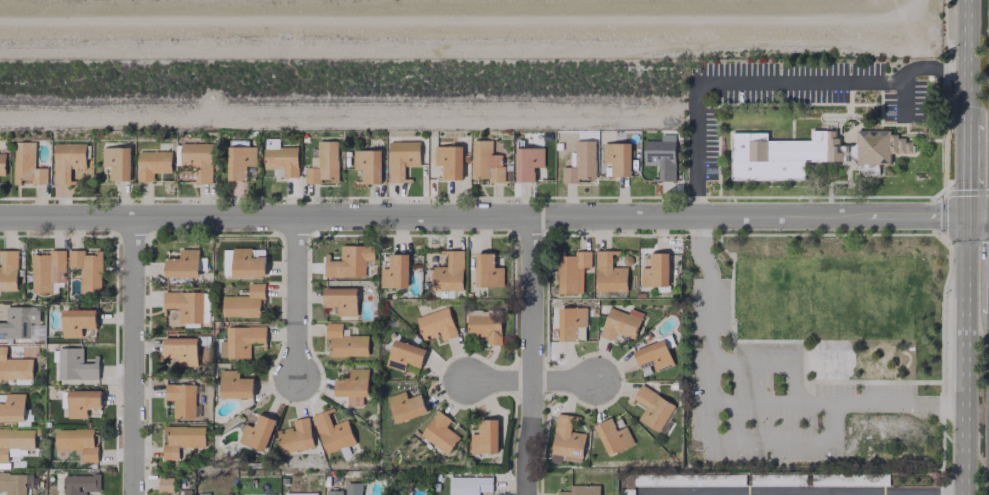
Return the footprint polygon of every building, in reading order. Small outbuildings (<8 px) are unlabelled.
[(732,133),(731,180),(802,181),(803,161),(850,161),(853,163),(889,163),(889,153),(912,153),(912,142),(904,142),(904,138),(897,138),(897,134),(890,134),(890,130),(857,130),(857,142),(853,146),(838,146),(838,138),(834,138),(834,130),(812,130),(812,141),(766,141),(766,133),(732,133)] [(643,140),(643,165),(658,165),(657,181),(674,181),(674,134),(659,134),(659,141),(643,140)] [(296,146),(277,147),(277,140),(268,140),(269,147),(263,147),(263,169),(282,169),(282,177),(297,177),(296,146)] [(491,140),(471,140),(470,178),(488,178),(488,183),(502,183),(503,155),(491,154),(491,140)] [(594,140),(573,141),(574,167),(561,167),(562,183),(577,183),(577,178),(595,178),(594,140)] [(34,142),(13,141),(12,184),(20,184),(20,179),(30,179),(30,184),(46,184),(47,168),(33,168),(34,142)] [(336,141),(316,141),(316,157),(310,157),(310,167),(304,167),(304,184),(320,183),(320,181),(337,181),(336,141)] [(388,181),(404,181),(404,166),(419,166),(419,141),(388,142),(388,181)] [(211,183),(210,142),(179,143),(179,167),(193,167),(194,183),(211,183)] [(53,144),(53,185),(71,184),(70,168),(85,168),(84,143),(53,144)] [(629,143),(602,143),(602,162),(610,162),(610,177),(630,176),(629,143)] [(227,180),(246,180),(245,166),(255,166),(254,146),(226,147),(227,180)] [(442,180),(462,180),(462,146),(433,146),(434,166),(442,165),(442,180)] [(129,147),(101,147),(101,167),(109,167),(109,181),(129,181),(129,147)] [(534,181),(533,167),(543,167),(542,147),(514,148),(516,182),(534,181)] [(381,184),(381,150),(352,150),(352,170),(361,170),(361,184),(381,184)] [(170,173),(170,151),(137,151),(136,181),(152,181),(152,172),(170,173)] [(339,246),(339,260),(325,260),(325,276),(365,276),(365,260),(373,260),(373,246),(339,246)] [(198,249),(179,249),(178,259),(164,259),(164,276),(198,277),(198,249)] [(222,249),(223,276),(265,275),(264,249),(222,249)] [(17,290),(16,250),(0,251),(1,265),(0,265),(0,290),(17,290)] [(31,254),(31,273),(32,273),(32,292),(52,292),(52,282),(64,282),(64,250),(48,250),(48,254),(31,254)] [(67,267),(80,267),(80,292),(100,292),(101,251),(68,250),(67,267)] [(462,290),(463,250),(447,250),(446,267),(431,266),(431,290),(462,290)] [(557,294),(582,293),(582,267),(591,267),(591,253),(566,253),(566,251),(557,251),(557,294)] [(626,291),(626,267),(611,267),(611,251),(595,251),(595,291),(626,291)] [(494,253),(475,253),(474,286),(503,287),(503,267),(493,267),(494,253)] [(640,286),(668,287),(668,253),(649,253),(649,268),(640,268),(640,286)] [(380,288),(408,287),(407,254),(388,254),(388,268),(380,268),(380,288)] [(221,296),(221,316),(259,317),(259,299),(263,299),(264,283),(247,283),(247,296),(221,296)] [(323,306),(337,307),(337,316),(356,316),(356,288),(323,288),(323,306)] [(162,308),(177,308),(178,323),(207,323),(206,291),(162,292),(162,308)] [(31,338),(30,323),(38,322),(38,306),(5,307),(5,322),(0,322),(0,338),(31,338)] [(414,318),(422,341),(439,335),(441,341),(456,335),(447,307),(414,318)] [(557,308),(558,341),(585,340),(585,307),(557,308)] [(628,309),(627,312),(607,308),(599,337),(613,340),(614,334),(635,339),(641,312),(628,309)] [(96,328),(96,310),(62,310),(62,337),(81,337),(81,328),(96,328)] [(466,312),(467,337),(486,336),(486,345),(500,345),(499,315),(489,315),(489,311),(466,312)] [(367,335),(341,335),(341,323),(325,323),(325,340),(329,340),(330,356),(367,356),(367,335)] [(249,358),(249,343),(265,343),(264,326),(224,327),(224,340),(218,340),(218,358),(249,358)] [(196,338),(163,337),(163,358),(177,358),(177,365),(196,365),(196,338)] [(643,376),(652,372),(673,363),(663,338),(632,351),(643,376)] [(425,349),(393,339),(385,366),(403,371),(406,363),(420,367),(425,349)] [(32,379),(31,358),(5,359),(5,346),(0,346),(0,380),(32,379)] [(58,379),(98,380),(98,363),(82,363),(82,348),(58,348),(58,379)] [(367,397),(368,368),(349,368),(348,380),(335,380),(334,396),(347,396),(346,406),(362,406),(362,397),(367,397)] [(253,398),(252,378),(238,378),(238,370),(219,370),(219,398),(253,398)] [(173,418),(199,418),(199,404),(194,404),(194,392),(199,392),(199,384),(164,384),(164,400),(172,400),(173,418)] [(637,419),(659,432),(675,406),(640,384),(632,398),(645,406),(637,419)] [(100,390),(67,390),(68,418),(86,418),(86,409),(100,409),(100,390)] [(395,423),(426,412),(420,394),(406,398),(404,391),(386,397),(395,423)] [(0,393),(0,421),(23,421),(24,394),(0,393)] [(325,454),(355,443),(346,419),(331,425),(326,410),(311,416),(325,454)] [(445,428),(450,419),(435,410),(419,437),(448,454),(459,436),(445,428)] [(244,424),(237,442),(264,451),(275,420),(258,414),(253,427),(244,424)] [(583,433),(571,432),(572,415),(555,414),(552,455),(582,457),(583,433)] [(313,447),(308,417),(291,420),(292,429),(276,432),(280,453),(313,447)] [(594,425),(607,456),(634,445),(626,426),(616,430),(611,418),(594,425)] [(498,453),(497,419),(477,419),(477,433),(469,433),(469,453),(498,453)] [(204,426),(162,426),(162,460),(178,460),(178,447),(204,447),(204,426)] [(33,429),(0,428),(0,462),(7,462),(7,456),(17,456),(17,449),(33,449),(33,429)] [(54,429),(55,450),(81,449),(81,462),(97,462),(97,444),(93,444),(93,428),(54,429)] [(5,494),(26,494),(26,488),(31,488),(31,474),(0,473),(0,491),(5,491),(5,494)] [(63,494),(85,494),(85,491),(99,491),(99,475),(63,474),(63,494)] [(448,477),(449,494),(477,494),(477,492),(491,492),(491,476),(448,477)] [(173,478),(158,478),(157,493),(173,493),(173,478)] [(360,483),(343,482),(343,490),(325,490),(325,494),(360,494),(360,483)] [(569,485),(569,490),(556,491),(556,494),(598,494),(598,485),(569,485)]
